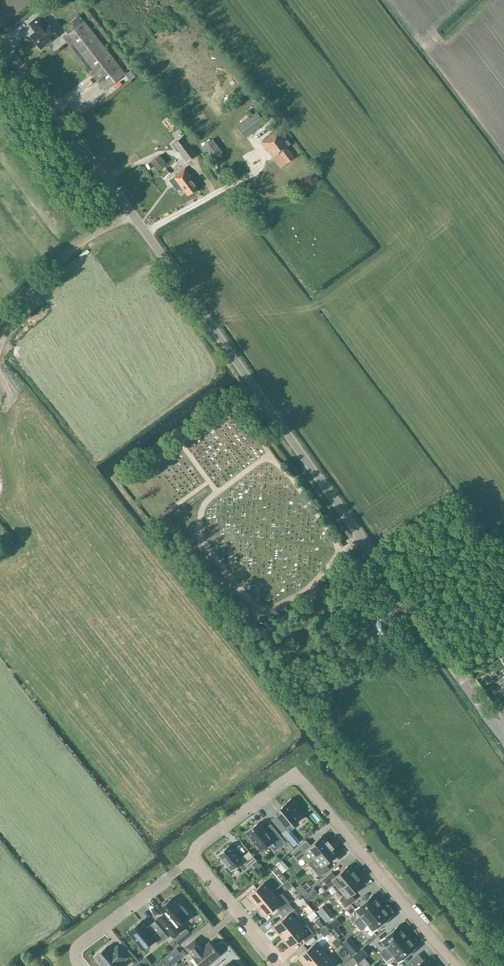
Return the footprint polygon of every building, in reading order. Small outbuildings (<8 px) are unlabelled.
[(34,30),(35,29),(37,32),(31,37),(41,48),(57,35),(48,24),(47,24),(40,15),(29,24),(34,30)] [(64,38),(105,90),(125,75),(84,22),(64,38)] [(136,66),(130,70),(134,76),(140,72),(136,66)] [(83,116),(75,106),(68,112),(76,122),(83,116)] [(245,137),(264,123),(256,112),(236,126),(245,137)] [(262,142),(272,157),(279,153),(286,163),(294,158),(287,147),(290,145),(280,129),(262,142)] [(196,155),(183,137),(176,142),(177,142),(173,145),(186,163),(196,155)] [(223,152),(212,139),(202,147),(212,160),(223,152)] [(166,162),(160,155),(151,162),(157,170),(166,162)] [(186,168),(169,181),(177,191),(182,188),(188,195),(198,188),(189,176),(191,175),(186,168)] [(160,175),(163,179),(170,172),(166,169),(160,175)] [(416,547),(413,542),(404,549),(408,553),(416,547)] [(293,824),(305,814),(291,798),(280,808),(282,811),(272,820),(282,832),(292,823),(293,824)] [(268,834),(258,823),(246,833),(261,850),(268,844),(274,851),(285,842),(274,829),(268,834)] [(297,843),(305,837),(299,831),(292,837),(297,843)] [(330,844),(322,835),(306,849),(302,845),(292,854),(298,861),(303,857),(308,863),(330,844)] [(241,857),(230,844),(217,854),(231,870),(239,863),(244,869),(256,859),(249,850),(241,857)] [(338,854),(330,844),(308,863),(320,877),(329,869),(325,864),(338,854)] [(260,859),(254,865),(262,873),(268,868),(260,859)] [(336,876),(332,872),(322,880),(328,887),(334,884),(339,889),(356,875),(353,871),(353,872),(348,866),(336,876)] [(285,880),(289,876),(280,868),(277,871),(285,880)] [(356,875),(339,889),(343,894),(339,900),(345,907),(355,899),(351,894),(363,884),(359,879),(359,878),(356,875)] [(317,881),(296,897),(300,903),(321,887),(317,881)] [(247,896),(255,906),(273,892),(264,882),(247,896)] [(281,902),(273,892),(255,906),(264,916),(281,902)] [(381,906),(372,895),(355,909),(360,915),(353,921),(357,926),(381,906)] [(172,898),(159,909),(163,914),(157,919),(172,937),(182,928),(179,925),(188,917),(186,915),(189,913),(182,905),(179,907),(172,898)] [(328,921),(335,918),(331,906),(323,909),(328,921)] [(390,917),(381,906),(357,926),(361,930),(368,925),(373,931),(390,917)] [(273,927),(281,937),(298,923),(294,917),(298,914),(294,909),(273,927)] [(141,921),(128,932),(142,950),(154,940),(158,945),(167,937),(155,921),(146,928),(141,921)] [(303,928),(298,923),(281,937),(289,947),(302,937),(305,942),(315,934),(307,925),(303,928)] [(383,957),(407,937),(398,926),(381,940),(386,946),(379,952),(383,957)] [(399,961),(409,953),(416,947),(407,937),(383,957),(387,961),(394,955),(399,961)] [(219,955),(209,943),(203,948),(195,939),(185,947),(193,956),(192,957),(200,965),(206,965),(219,955)] [(324,954),(315,943),(298,958),(305,965),(309,965),(324,954)] [(95,956),(103,965),(121,965),(122,965),(120,963),(127,957),(118,946),(111,952),(106,947),(95,956)] [(359,955),(369,955),(370,946),(359,946),(359,955)] [(167,965),(171,965),(179,960),(177,958),(181,955),(176,949),(162,960),(167,965)] [(309,965),(330,965),(333,964),(324,954),(309,965)]
